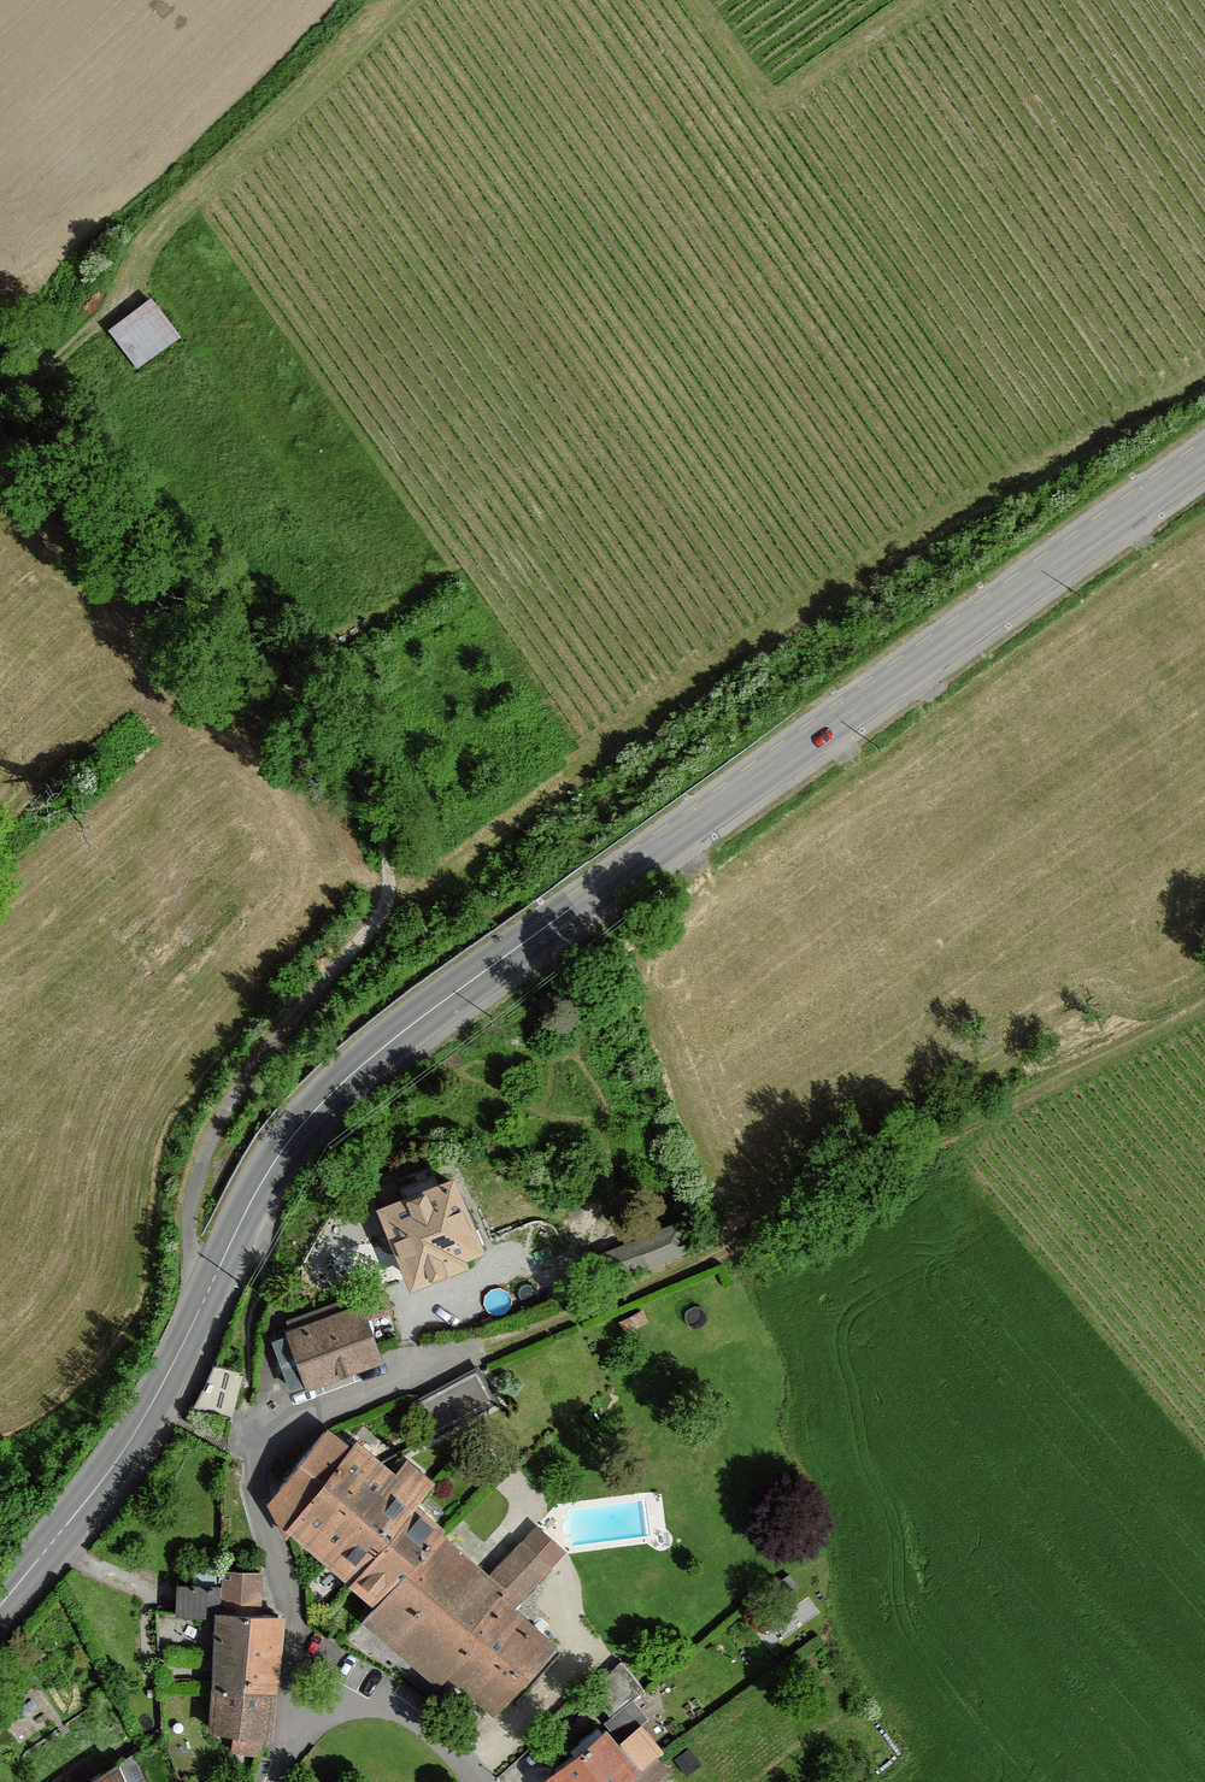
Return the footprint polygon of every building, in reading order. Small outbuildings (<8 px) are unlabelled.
[(182,336),(154,298),(110,330),(138,368),(182,336)] [(454,1175),(382,1204),(413,1281),(465,1259),(462,1252),(482,1243),(454,1175)] [(357,1296),(290,1320),(294,1333),(274,1340),(291,1386),(378,1355),(373,1343),(365,1320),(357,1296)] [(477,1370),(421,1400),(438,1430),(494,1400),(477,1370)] [(290,1525),(377,1601),(438,1536),(441,1532),(410,1504),(430,1481),(408,1463),(395,1478),(355,1444),(350,1449),(328,1432),(271,1501),(286,1531),(290,1525)] [(438,1536),(377,1601),(364,1617),(438,1679),(446,1670),(493,1709),(553,1643),(511,1606),(563,1551),(534,1527),(486,1576),(438,1536)] [(220,1587),(220,1563),(193,1562),(192,1586),(220,1587)] [(259,1617),(261,1573),(224,1572),(222,1616),(259,1617)] [(219,1615),(220,1587),(192,1586),(176,1585),(175,1616),(218,1617),(219,1615)] [(216,1686),(272,1693),(279,1619),(259,1617),(222,1616),(219,1615),(218,1617),(216,1686)] [(590,1692),(612,1716),(634,1699),(645,1690),(622,1662),(590,1692)] [(267,1738),(272,1693),(216,1686),(212,1730),(235,1733),(262,1737),(267,1738)] [(605,1722),(610,1727),(621,1742),(643,1725),(650,1719),(634,1699),(612,1716),(605,1722)] [(643,1725),(621,1742),(643,1768),(658,1756),(664,1751),(643,1725)] [(551,1781),(625,1781),(643,1768),(621,1742),(610,1727),(554,1771),(559,1776),(551,1781)] [(259,1755),(262,1737),(235,1733),(232,1751),(259,1755)] [(658,1756),(643,1768),(625,1781),(656,1781),(670,1771),(658,1756)] [(118,1763),(91,1781),(126,1781),(118,1763)]
